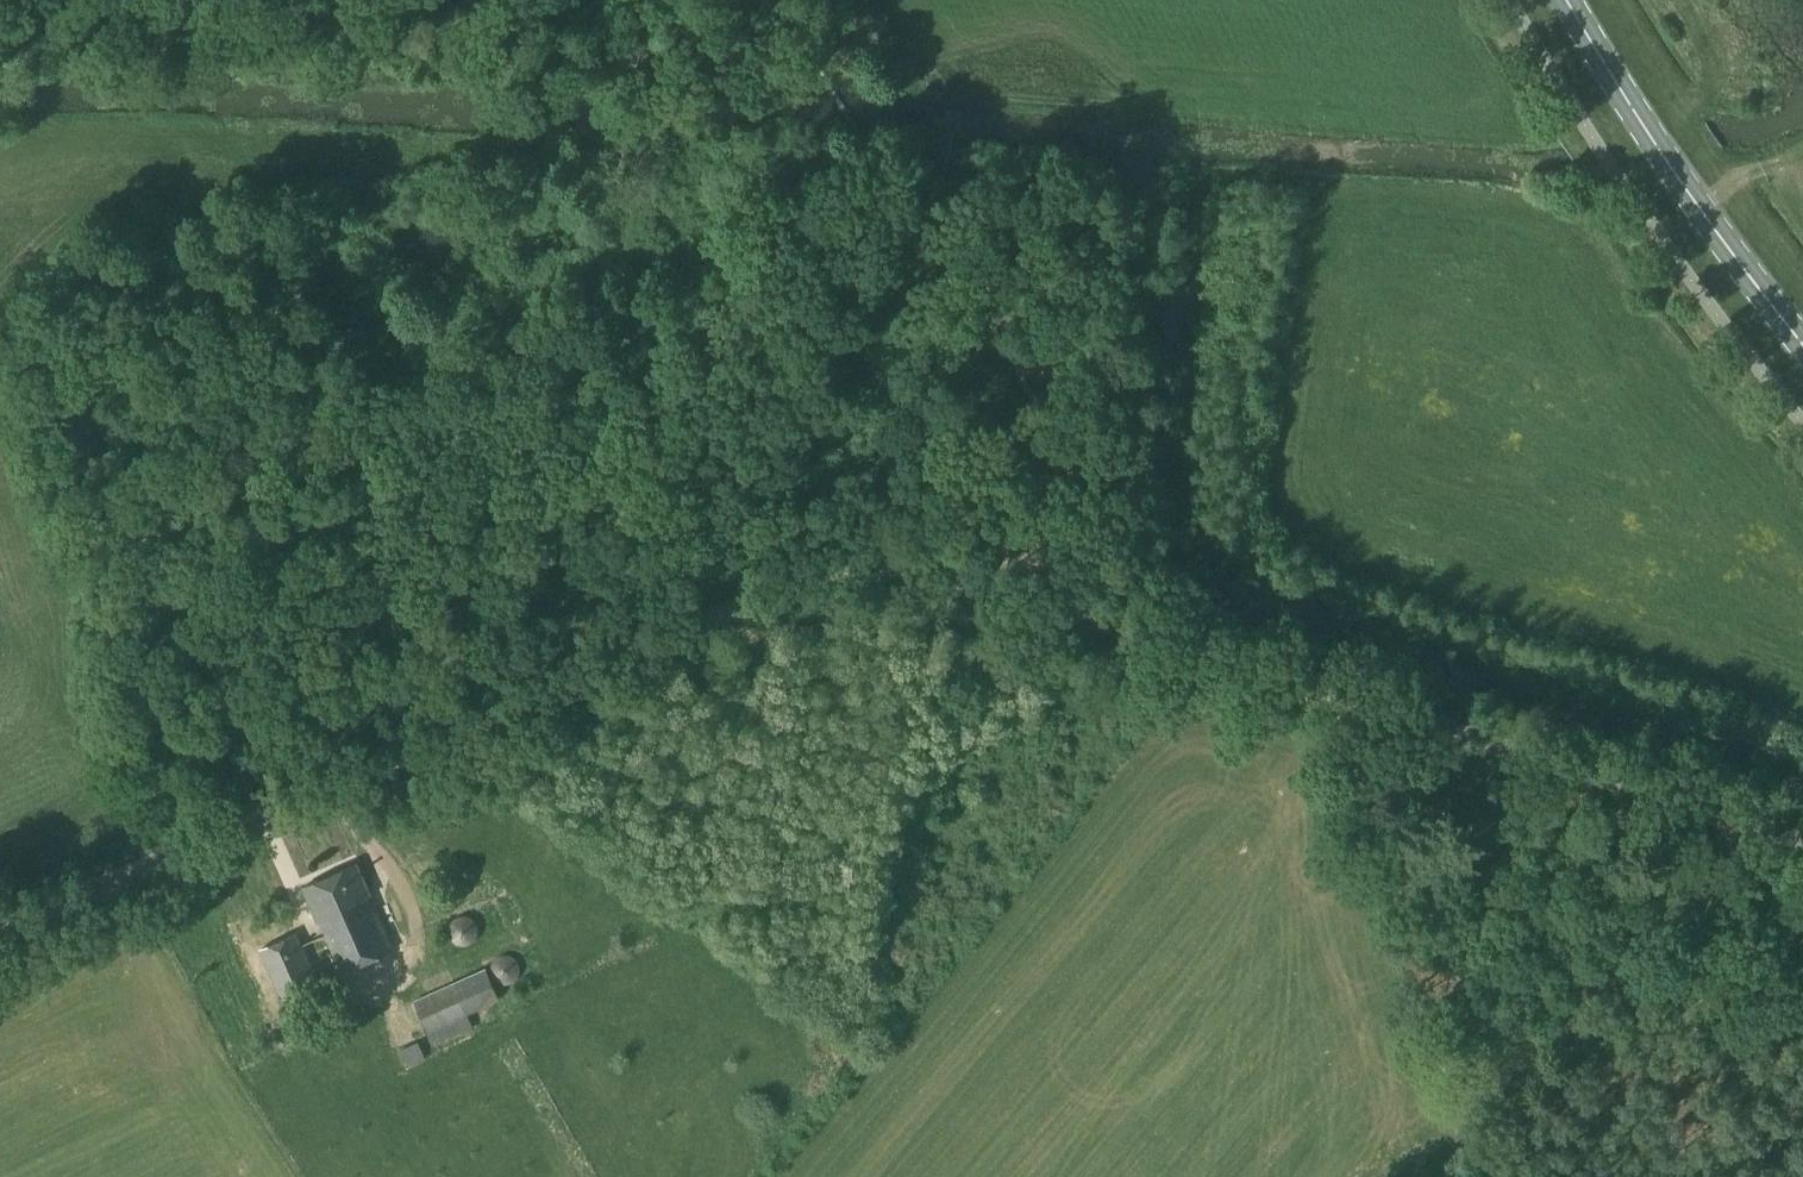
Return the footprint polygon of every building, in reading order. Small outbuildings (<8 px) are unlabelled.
[(392,951),(368,897),(370,896),(356,864),(303,887),(318,922),(320,922),(343,972),(392,951)] [(281,999),(318,983),(295,933),(258,950),(281,999)] [(432,1045),(472,1028),(466,1015),(499,1000),(486,969),(413,1000),(432,1045)] [(409,1066),(425,1059),(417,1042),(401,1049),(409,1066)]
